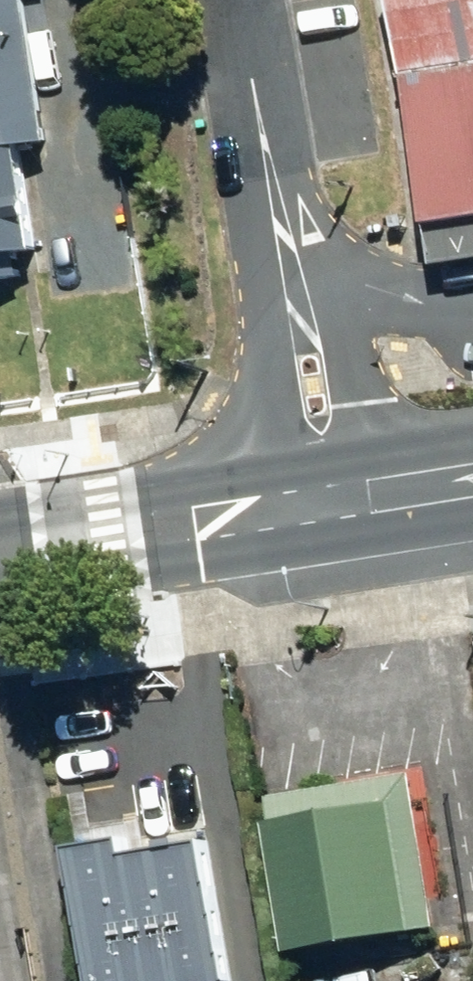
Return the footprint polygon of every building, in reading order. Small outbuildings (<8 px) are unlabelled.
[(30,285),(25,261),(46,257),(31,153),(62,148),(39,0),(0,0),(0,289),(30,285)] [(429,229),(472,223),(472,0),(398,0),(429,229)] [(272,830),(294,961),(448,934),(421,780),(276,805),(280,829),(272,830)] [(99,980),(237,980),(214,850),(134,865),(131,846),(77,857),(99,980)]
